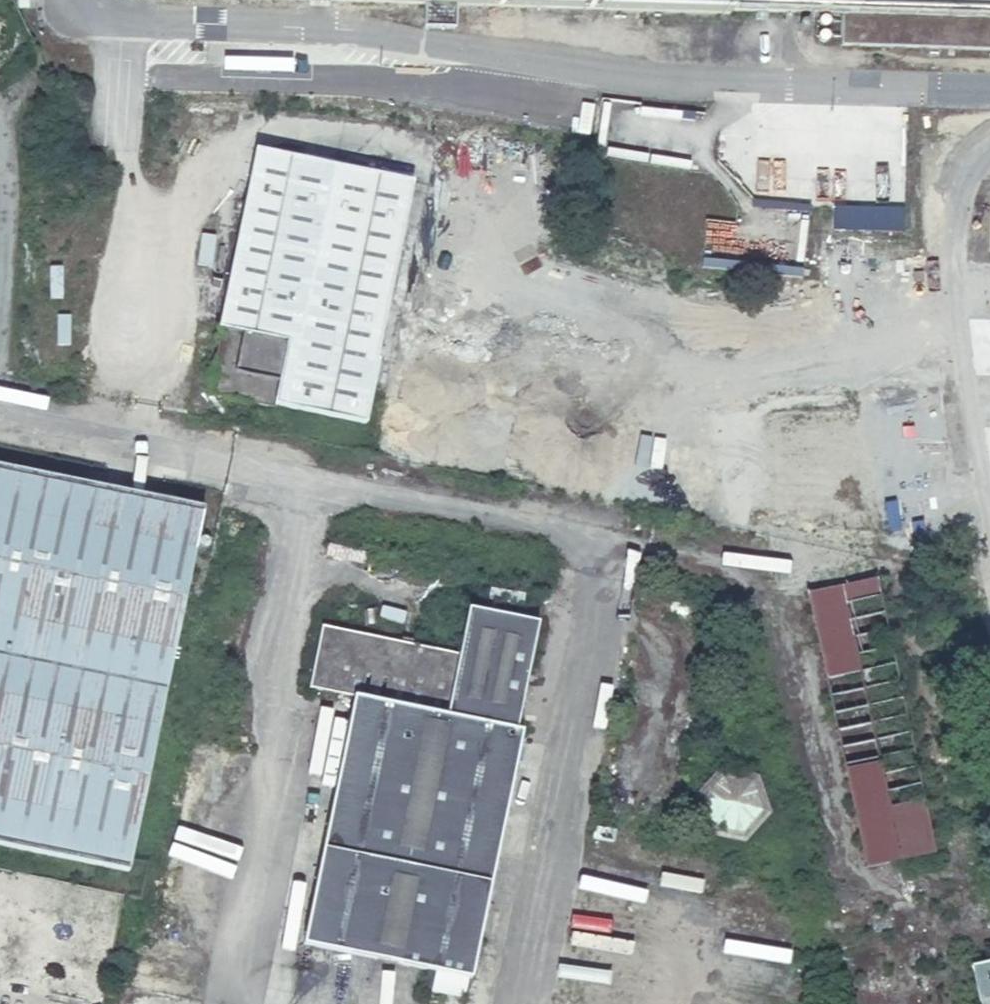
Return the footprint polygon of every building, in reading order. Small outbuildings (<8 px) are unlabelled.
[(843,15),(841,47),(989,53),(989,0),(333,0),(413,3),(411,25),(439,26),(441,3),(843,15)] [(250,143),(202,386),(361,418),(409,174),(250,143)] [(841,413),(773,428),(868,868),(936,853),(841,413)] [(161,700),(201,504),(0,464),(0,666),(161,700)] [(341,738),(512,775),(522,725),(518,724),(540,616),(467,603),(458,648),(320,620),(308,682),(351,690),(341,738)] [(161,700),(0,666),(0,844),(127,870),(161,700)] [(472,971),(512,775),(341,738),(302,937),(435,966),(431,987),(463,994),(468,971),(472,971)] [(757,778),(722,772),(699,798),(709,833),(746,838),(769,812),(757,778)] [(974,967),(982,1003),(989,1003),(989,964),(974,967)]
